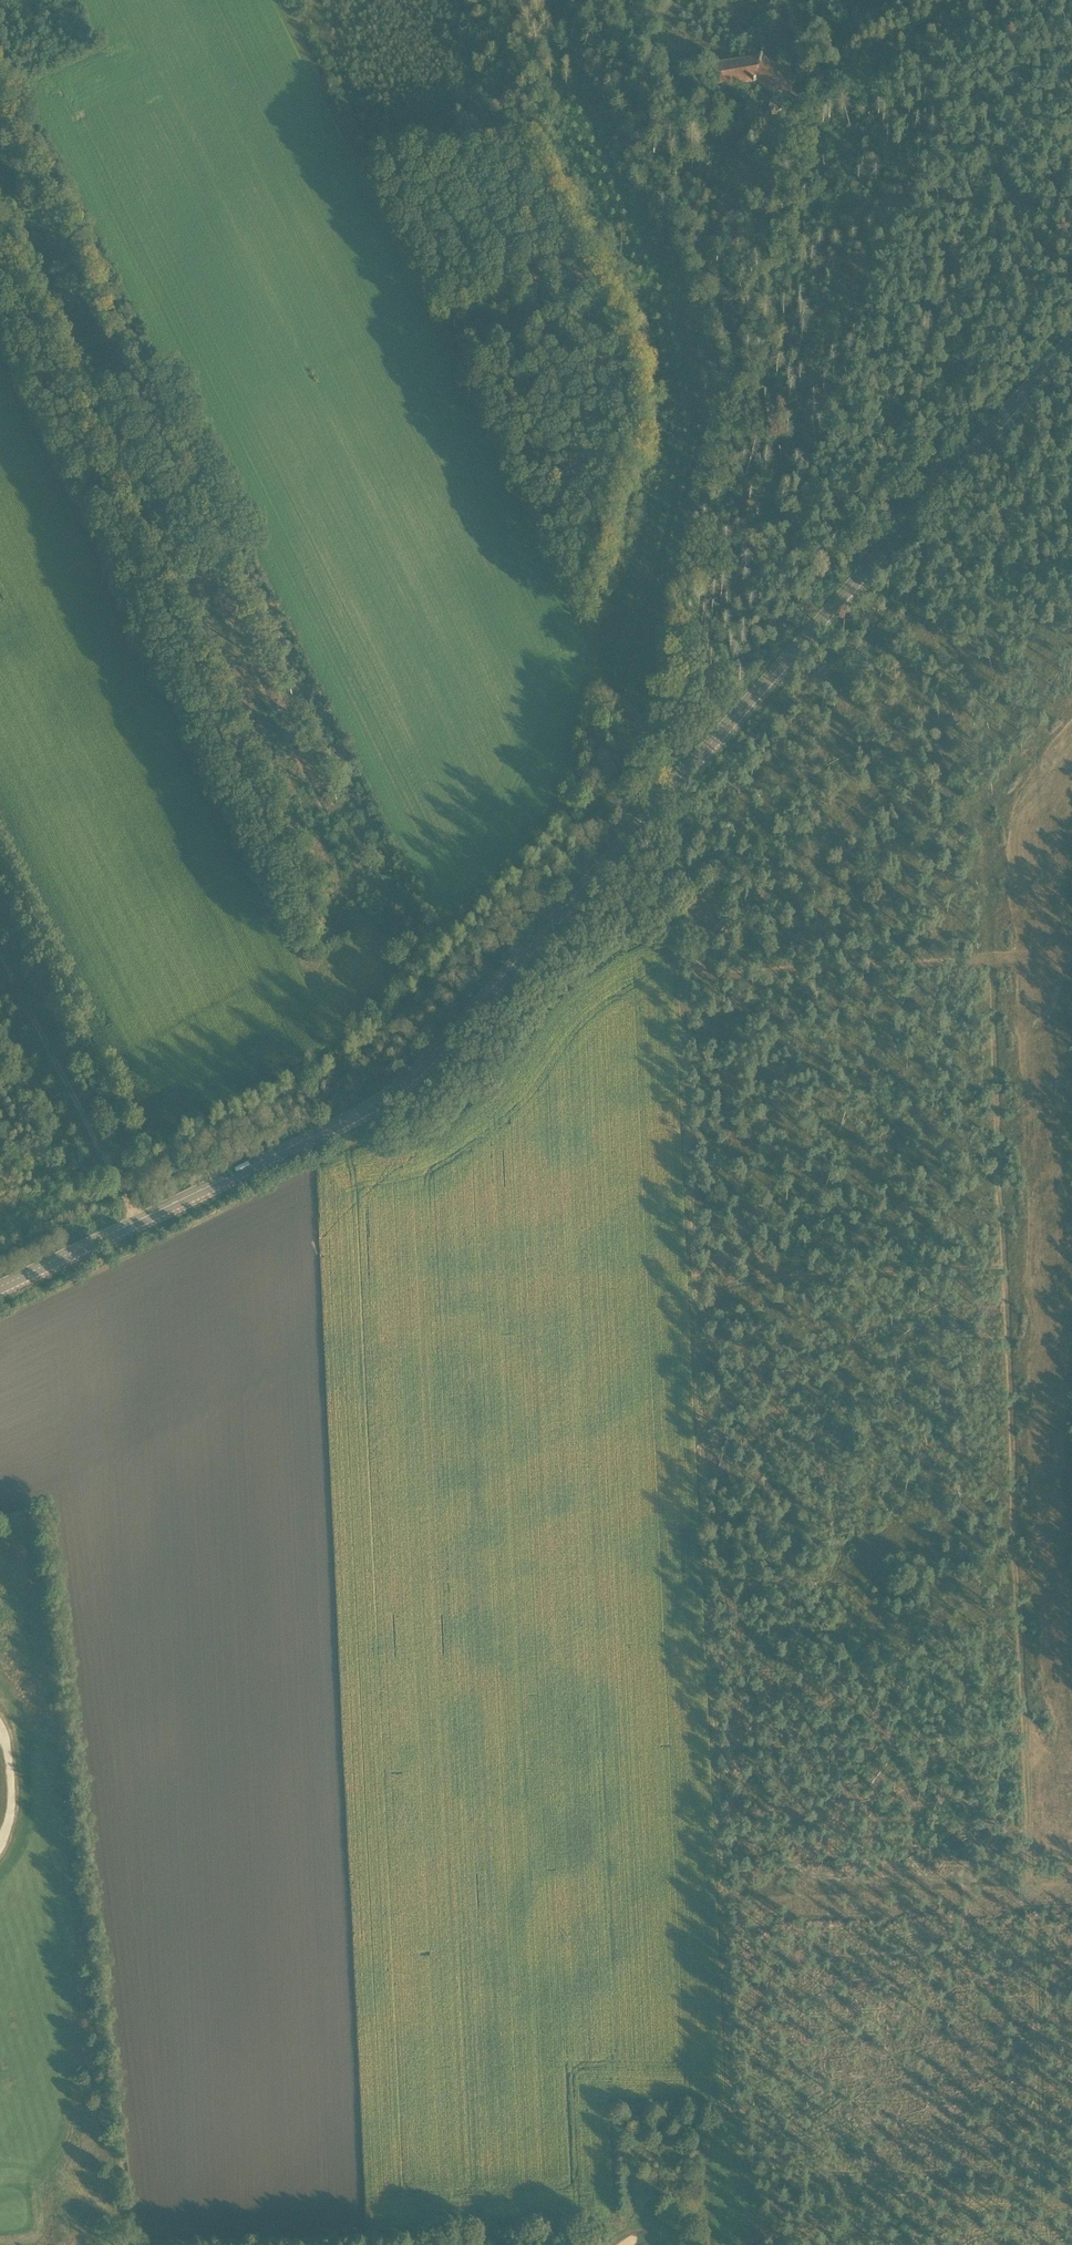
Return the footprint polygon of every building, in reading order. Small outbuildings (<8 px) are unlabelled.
[(762,60),(711,68),(715,95),(756,88),(774,100),(772,104),(770,108),(769,112),(769,118),(775,118),(782,113),(780,104),(782,106),(797,84),(762,60)] [(841,115),(860,109),(859,104),(839,109),(841,115)]
